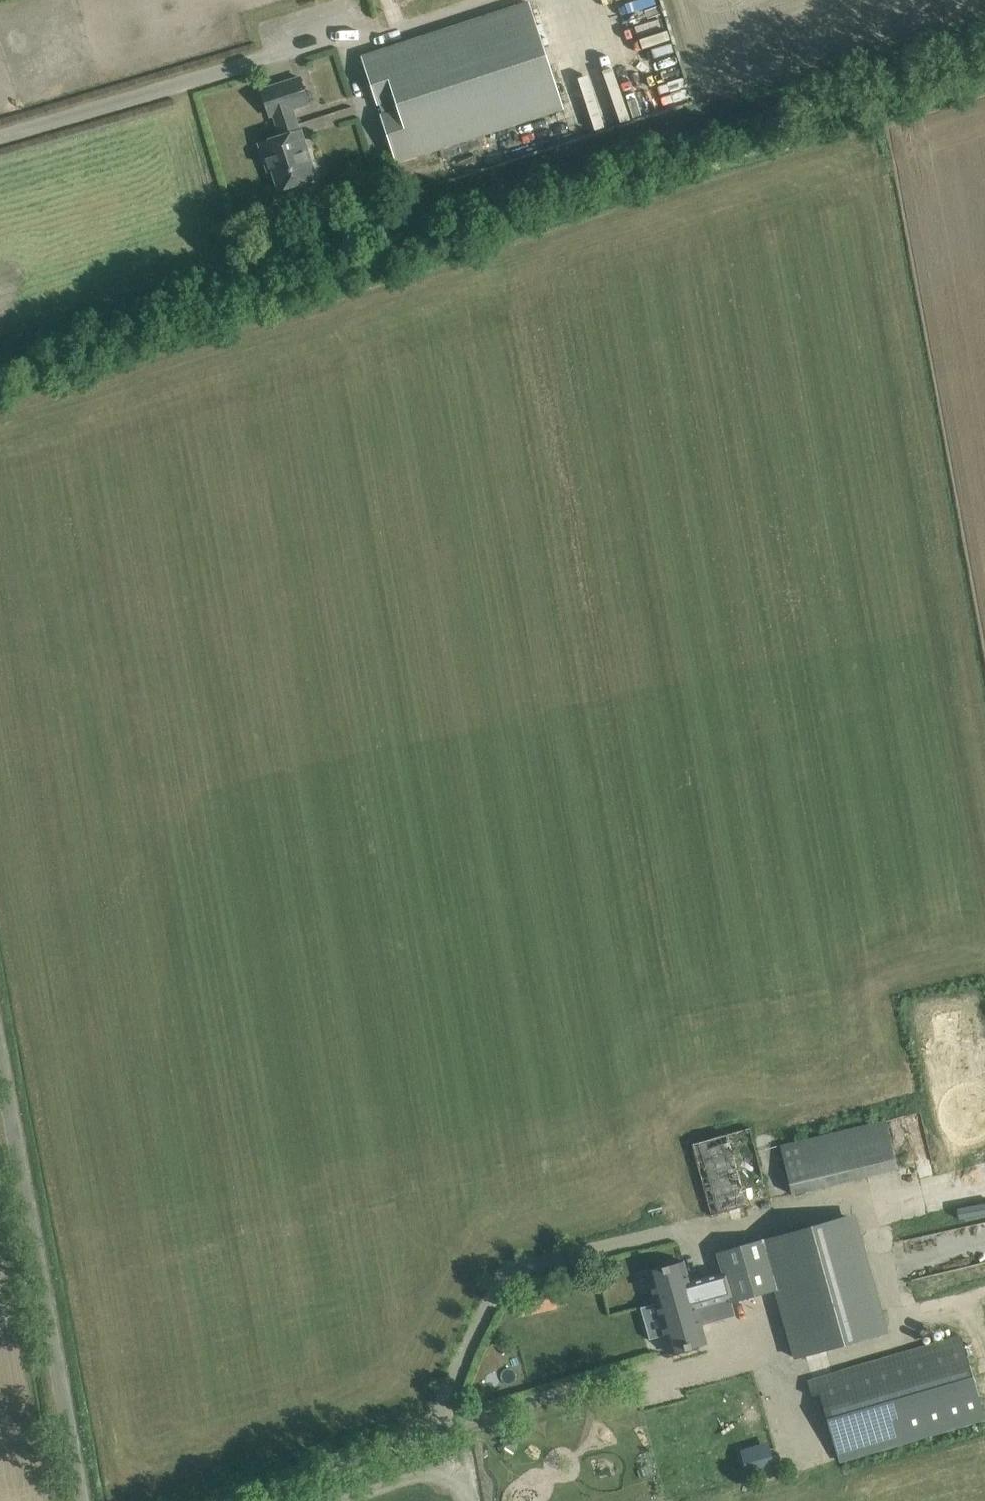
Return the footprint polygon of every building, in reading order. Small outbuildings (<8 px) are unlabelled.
[(528,2),(363,56),(397,162),(562,108),(528,2)] [(292,109),(308,103),(300,77),(261,90),(270,116),(273,115),(281,136),(259,143),(268,171),(272,170),(279,190),(289,187),(290,188),(292,189),(294,189),(297,189),(298,188),(300,187),(301,185),(302,182),(315,178),(300,130),(299,130),(292,109)] [(885,1120),(777,1141),(787,1192),(895,1170),(885,1120)] [(769,1199),(748,1129),(690,1145),(710,1216),(769,1199)] [(846,1216),(715,1252),(721,1272),(724,1284),(729,1301),(774,1289),(795,1358),(878,1334),(846,1216)] [(654,1303),(640,1307),(649,1339),(663,1335),(668,1352),(683,1348),(684,1348),(690,1347),(689,1346),(705,1342),(700,1324),(715,1320),(713,1313),(731,1308),(729,1301),(724,1284),(721,1272),(688,1281),(682,1262),(667,1266),(667,1265),(661,1267),(661,1268),(646,1272),(654,1303)] [(557,1308),(551,1284),(511,1293),(517,1317),(557,1308)] [(815,1379),(808,1381),(812,1397),(820,1395),(839,1460),(859,1455),(984,1418),(960,1336),(834,1373),(815,1378),(815,1379)] [(769,1448),(742,1456),(747,1476),(775,1468),(769,1448)] [(59,1482),(58,1482),(59,1490),(60,1490),(66,1489),(65,1481),(59,1482)]
